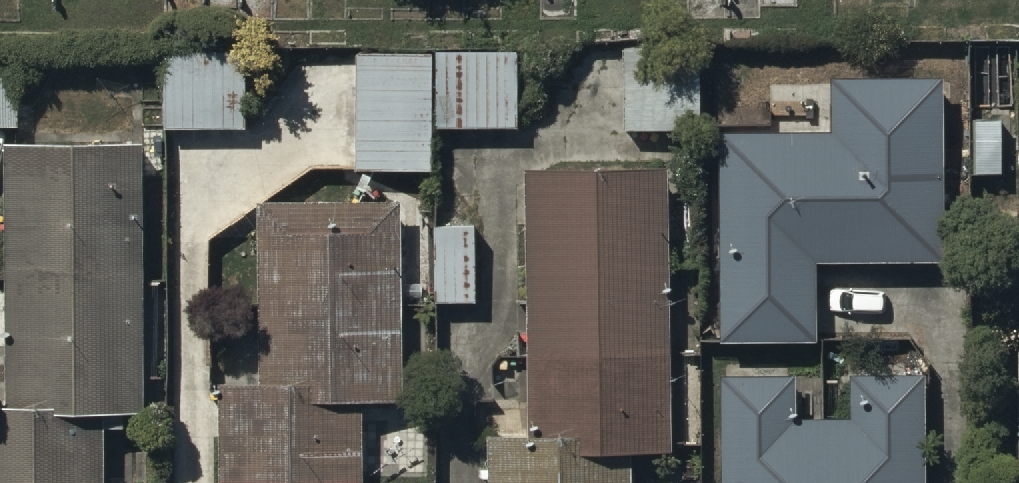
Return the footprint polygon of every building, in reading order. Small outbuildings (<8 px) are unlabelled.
[(619,52),(619,129),(696,129),(696,52),(619,52)] [(0,53),(0,131),(15,131),(15,53),(0,53)] [(517,55),(353,55),(353,174),(430,174),(430,131),(517,131),(517,55)] [(244,67),(160,69),(161,132),(245,130),(244,67)] [(827,135),(715,136),(715,346),(814,345),(814,267),(943,266),(943,81),(827,81),(827,135)] [(0,410),(0,482),(105,482),(105,420),(142,420),(142,147),(4,147),(4,410),(0,410)] [(483,421),(483,482),(626,482),(626,440),(668,440),(667,158),(521,158),(522,421),(483,421)] [(212,387),(213,482),(361,482),(360,407),(399,406),(398,206),(257,208),(258,387),(212,387)] [(471,227),(430,227),(433,307),(474,306),(471,227)] [(717,378),(718,482),(926,482),(926,380),(847,380),(848,424),(797,424),(797,378),(717,378)]
